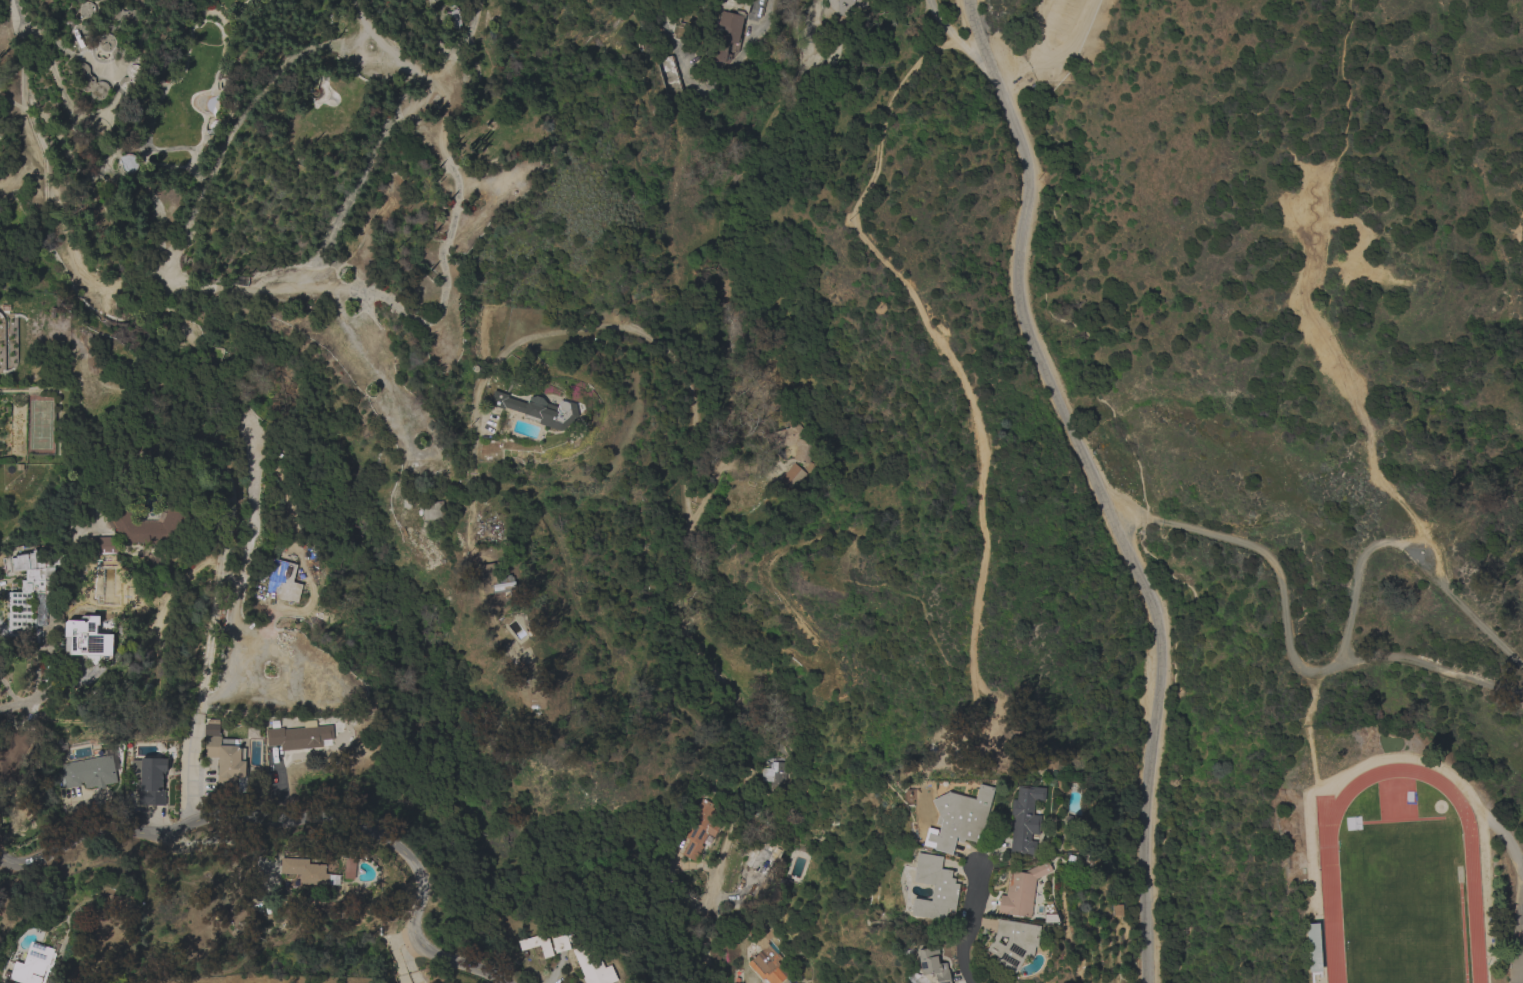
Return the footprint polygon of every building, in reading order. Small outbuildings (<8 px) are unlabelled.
[(240,8),(242,0),(214,0),(240,8)] [(824,1),(824,0),(861,0),(860,4),(858,7),(856,10),(853,13),(851,14),(851,16),(849,20),(847,22),(842,24),(836,24),(831,23),(827,20),(823,16),(822,12),(823,8),(824,5),(824,1)] [(87,1),(88,1),(90,2),(92,3),(93,5),(94,6),(95,8),(95,10),(94,12),(94,13),(93,15),(91,16),(90,17),(88,17),(84,16),(81,15),(80,14),(79,12),(79,10),(79,9),(79,6),(80,5),(81,3),(83,2),(85,1),(87,1)] [(123,11),(124,11),(130,9),(132,9),(134,10),(135,10),(136,12),(137,13),(138,15),(138,17),(138,20),(137,21),(136,22),(134,23),(133,24),(131,25),(128,25),(126,24),(123,20),(121,20),(116,20),(114,20),(112,20),(110,19),(108,17),(107,15),(107,14),(107,12),(107,11),(108,9),(109,8),(112,6),(114,6),(116,6),(118,6),(119,7),(120,8),(123,11)] [(457,7),(462,19),(459,29),(450,26),(452,18),(449,16),(451,9),(457,7)] [(721,28),(722,25),(717,24),(720,10),(728,12),(728,13),(743,16),(739,38),(736,53),(729,61),(728,62),(709,58),(714,34),(723,36),(724,28),(721,28)] [(103,34),(105,34),(107,33),(110,34),(111,34),(112,35),(114,38),(115,39),(116,42),(116,44),(115,46),(116,47),(116,48),(116,50),(116,52),(114,55),(113,55),(112,55),(111,55),(111,50),(110,51),(106,52),(103,51),(100,50),(98,47),(98,44),(97,47),(96,48),(94,48),(94,47),(93,46),(93,45),(94,43),(96,41),(97,40),(98,39),(99,37),(100,36),(102,35),(103,34)] [(682,94),(667,95),(657,59),(671,55),(682,94)] [(101,81),(103,81),(105,82),(107,83),(108,85),(109,87),(110,89),(110,91),(109,93),(109,94),(105,98),(103,99),(101,100),(97,100),(95,100),(93,99),(91,97),(90,95),(90,93),(91,91),(89,92),(87,92),(85,92),(83,91),(82,90),(81,89),(80,80),(76,77),(75,77),(74,75),(73,73),(73,70),(73,68),(74,65),(75,64),(77,62),(78,62),(80,62),(82,62),(84,63),(87,65),(89,67),(89,69),(89,72),(89,73),(90,74),(93,77),(94,78),(95,80),(95,83),(97,82),(99,81),(101,81)] [(119,84),(119,83),(119,81),(120,80),(121,78),(123,77),(124,77),(128,77),(127,75),(126,73),(126,72),(126,70),(127,68),(128,66),(130,65),(131,65),(133,64),(134,64),(136,64),(138,65),(139,67),(141,68),(141,71),(141,73),(141,74),(139,76),(137,78),(136,79),(132,80),(134,81),(134,82),(135,84),(134,86),(133,88),(132,90),(130,91),(129,92),(126,92),(124,91),(123,90),(121,89),(120,87),(119,84)] [(538,423),(539,422),(524,417),(525,414),(505,407),(504,409),(488,404),(490,397),(491,397),(494,390),(508,395),(508,397),(527,404),(528,401),(529,398),(536,396),(542,398),(546,403),(557,406),(558,404),(563,400),(575,404),(578,416),(560,431),(538,423)] [(768,451),(764,434),(788,428),(796,421),(814,442),(809,463),(794,459),(797,446),(795,444),(768,451)] [(806,473),(794,487),(782,477),(794,462),(806,473)] [(135,523),(162,523),(162,522),(157,520),(162,511),(166,513),(172,500),(196,511),(176,555),(154,545),(153,548),(147,545),(148,543),(124,542),(106,513),(122,503),(135,523)] [(442,501),(445,517),(424,520),(422,504),(442,501)] [(101,561),(101,559),(87,560),(86,537),(110,536),(116,547),(117,560),(101,561)] [(10,643),(8,643),(9,592),(21,592),(22,580),(26,580),(26,570),(14,570),(13,558),(17,557),(16,556),(33,553),(33,550),(36,549),(36,551),(44,550),(45,559),(57,559),(57,555),(63,556),(63,562),(56,562),(55,579),(53,579),(53,596),(47,596),(46,626),(37,626),(37,628),(40,628),(39,644),(35,644),(35,642),(31,641),(31,643),(26,643),(26,657),(10,657),(10,643)] [(292,582),(302,584),(297,603),(281,599),(277,596),(270,588),(270,585),(275,559),(296,564),(292,582)] [(493,563),(495,577),(512,574),(516,597),(506,599),(504,591),(484,594),(479,565),(493,563)] [(113,634),(112,660),(101,660),(95,665),(86,656),(64,654),(65,637),(64,637),(65,622),(67,620),(79,620),(79,619),(82,616),(100,616),(99,625),(97,625),(97,633),(113,634)] [(302,721),(315,720),(315,727),(332,725),(333,739),(330,739),(330,744),(323,745),(323,747),(281,751),(280,745),(267,746),(266,729),(271,729),(270,720),(277,720),(278,728),(283,727),(284,729),(303,728),(302,721)] [(257,727),(246,727),(245,738),(257,738),(257,727)] [(206,736),(221,736),(221,738),(235,739),(235,746),(241,746),(240,760),(246,761),(245,767),(247,767),(247,775),(245,775),(245,777),(244,777),(243,778),(238,778),(238,786),(222,786),(222,783),(217,783),(218,757),(205,757),(206,736)] [(63,758),(55,755),(55,747),(57,743),(67,747),(63,758)] [(117,781),(105,784),(105,788),(97,790),(96,786),(85,788),(84,782),(80,783),(81,785),(65,788),(61,765),(112,755),(117,781)] [(138,805),(138,790),(140,790),(141,758),(167,758),(167,771),(165,771),(165,777),(162,777),(162,789),(164,789),(164,798),(165,798),(165,805),(138,805)] [(763,792),(763,781),(761,781),(762,771),(763,763),(771,763),(771,761),(787,762),(787,771),(786,771),(785,790),(783,790),(782,799),(770,798),(770,793),(763,792)] [(978,843),(964,839),(963,842),(957,841),(958,837),(956,837),(951,854),(933,849),(935,843),(932,842),(931,847),(925,845),(929,830),(935,831),(934,834),(937,835),(940,825),(935,823),(938,814),(931,800),(949,791),(949,792),(975,799),(979,784),(994,788),(978,843)] [(1045,788),(1044,800),(1034,800),(1033,814),(1041,815),(1039,834),(1031,833),(1030,840),(1036,841),(1035,855),(1010,852),(1013,817),(1010,816),(1012,799),(1016,799),(1017,785),(1045,788)] [(722,816),(718,823),(718,824),(712,835),(708,832),(701,845),(703,846),(695,861),(681,854),(690,839),(687,837),(690,832),(687,831),(696,816),(693,814),(701,799),(713,806),(711,810),(722,816)] [(770,878),(745,865),(748,860),(745,859),(750,849),(755,852),(762,839),(784,850),(770,878)] [(910,915),(913,898),(931,901),(933,885),(913,881),(918,852),(942,857),(940,868),(952,870),(950,878),(955,878),(954,883),(959,884),(954,913),(947,912),(945,921),(910,915)] [(346,856),(357,857),(354,879),(344,878),(346,856)] [(339,875),(338,884),(329,884),(329,885),(316,885),(316,881),(300,880),(300,874),(281,873),(282,858),(309,859),(309,863),(326,864),(326,873),(330,873),(330,874),(339,875)] [(1030,917),(1002,913),(1002,914),(997,914),(1000,895),(1006,895),(1009,870),(1023,872),(1047,860),(1052,871),(1036,879),(1030,917)] [(741,874),(752,880),(745,893),(735,887),(741,874)] [(1040,926),(1037,947),(1034,947),(1033,956),(1025,955),(1015,973),(994,960),(997,956),(986,949),(995,934),(998,919),(1040,926)] [(789,974),(779,982),(770,982),(765,978),(763,980),(754,971),(747,963),(759,952),(751,943),(754,940),(744,929),(753,922),(763,935),(772,928),(776,934),(767,940),(768,941),(767,943),(781,957),(777,961),(789,974)] [(1304,924),(1317,923),(1320,970),(1307,971),(1304,924)] [(553,938),(552,933),(560,931),(561,935),(566,934),(567,936),(573,934),(575,939),(568,941),(570,949),(556,953),(555,950),(554,950),(553,948),(554,947),(551,938),(553,938)] [(547,932),(553,955),(543,958),(540,945),(521,950),(518,941),(547,932)] [(49,971),(45,982),(43,982),(47,970),(46,970),(44,976),(33,972),(32,974),(43,977),(41,982),(26,982),(10,978),(11,977),(7,976),(9,971),(12,972),(16,961),(24,964),(32,941),(55,949),(54,952),(57,953),(55,960),(56,960),(54,967),(52,966),(51,971),(49,971)] [(617,980),(611,982),(586,982),(583,977),(584,977),(572,950),(593,941),(605,967),(610,965),(617,980)] [(947,969),(950,982),(937,982),(935,974),(933,974),(933,973),(921,975),(918,956),(919,956),(918,950),(938,946),(939,954),(938,955),(940,963),(946,962),(947,969)]
